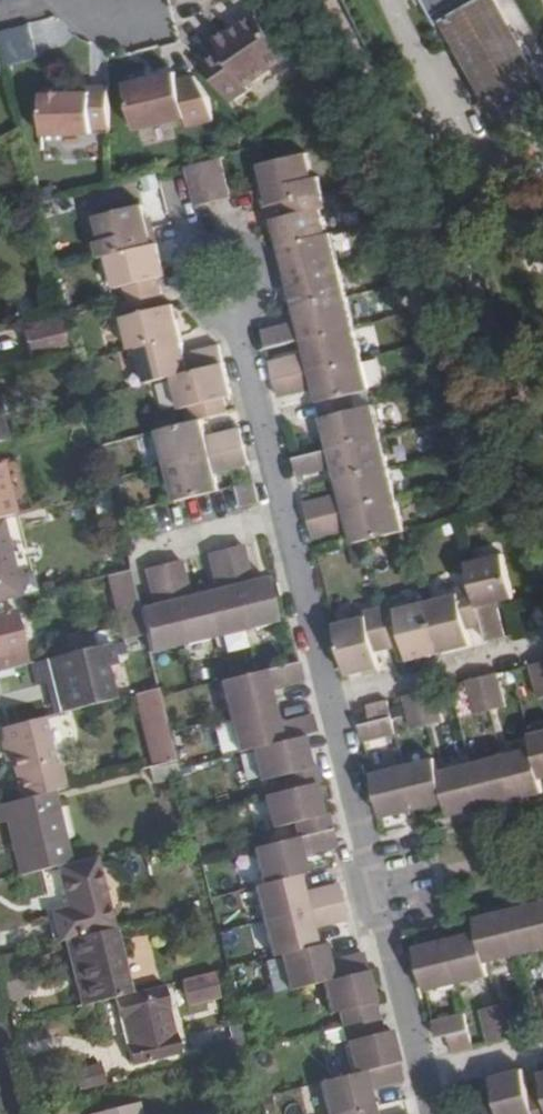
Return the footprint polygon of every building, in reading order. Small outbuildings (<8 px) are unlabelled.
[(440,26),(444,23),(501,122),(542,97),(542,80),(496,0),(425,0),(440,26)] [(220,50),(201,62),(230,106),(249,94),(245,89),(286,63),(257,19),(217,46),(220,50)] [(0,29),(0,30),(6,65),(39,59),(33,24),(0,29)] [(178,73),(126,86),(137,132),(187,120),(189,128),(207,124),(196,78),(180,81),(178,73)] [(91,131),(109,131),(109,89),(90,89),(90,95),(71,95),(40,95),(41,137),(90,138),(91,131)] [(262,208),(323,194),(318,178),(314,178),(308,154),(259,164),(262,179),(265,189),(258,191),(262,208)] [(231,195),(222,158),(203,163),(212,200),(231,195)] [(212,200),(203,163),(185,167),(194,204),(212,200)] [(255,180),(258,189),(258,191),(265,189),(262,179),(255,180)] [(326,209),(323,194),(262,208),(266,224),(273,222),(279,247),(328,235),(321,210),(326,209)] [(95,243),(98,259),(107,256),(154,245),(150,229),(145,230),(141,213),(140,206),(94,217),(100,242),(95,243)] [(146,211),(141,213),(145,230),(150,229),(146,211)] [(328,235),(279,247),(287,279),(340,267),(332,234),(328,235)] [(126,303),(164,294),(160,278),(167,276),(159,244),(154,245),(107,256),(114,289),(123,287),(126,303)] [(340,267),(287,279),(295,310),(348,298),(340,267)] [(167,307),(164,294),(126,303),(130,317),(122,319),(130,351),(137,350),(183,338),(175,305),(167,307)] [(348,298),(295,310),(297,323),(302,341),(356,328),(348,298)] [(130,317),(126,303),(115,306),(119,320),(122,319),(130,317)] [(74,347),(67,318),(65,312),(24,321),(33,358),(74,347)] [(302,341),(297,323),(290,324),(295,343),(302,341)] [(295,343),(290,324),(263,331),(267,349),(274,348),(295,343)] [(356,328),(302,341),(305,353),(310,370),(362,358),(356,328)] [(183,338),(137,350),(145,383),(174,376),(225,364),(220,345),(187,354),(183,338)] [(298,354),(302,372),(310,370),(305,353),(298,354)] [(298,354),(277,360),(270,361),(275,379),(302,372),(298,354)] [(362,358),(310,370),(315,391),(318,404),(355,395),(371,392),(362,358)] [(225,364),(174,376),(183,409),(190,407),(194,421),(203,419),(229,412),(225,398),(233,396),(225,364)] [(310,370),(302,372),(307,392),(315,391),(310,370)] [(302,372),(275,379),(280,399),(286,398),(307,392),(302,372)] [(355,395),(318,404),(329,449),(382,437),(374,405),(358,409),(355,395)] [(194,421),(158,430),(167,466),(245,447),(241,429),(208,437),(203,419),(194,421)] [(382,437),(329,449),(334,468),(338,485),(391,471),(382,437)] [(167,466),(176,503),(222,491),(217,474),(249,466),(245,447),(167,466)] [(329,449),(322,451),(326,470),(334,468),(329,449)] [(322,451),(293,458),(298,477),(306,475),(326,470),(322,451)] [(14,516),(1,466),(0,466),(0,519),(14,516)] [(391,471),(338,485),(340,495),(345,513),(398,500),(391,471)] [(254,484),(238,488),(242,506),(259,502),(254,484)] [(114,512),(109,492),(93,496),(98,516),(114,512)] [(333,496),(338,515),(345,513),(340,495),(333,496)] [(333,496),(312,502),(305,504),(309,522),(338,515),(333,496)] [(398,500),(345,513),(349,532),(353,543),(363,541),(406,531),(398,500)] [(345,513),(338,515),(342,533),(349,532),(345,513)] [(338,515),(309,522),(314,540),(321,538),(342,533),(338,515)] [(0,519),(0,603),(20,598),(0,519)] [(250,574),(243,545),(224,550),(231,579),(250,574)] [(231,579),(224,550),(206,554),(213,583),(231,579)] [(503,554),(467,563),(472,583),(481,619),(483,626),(487,644),(506,640),(497,603),(515,599),(503,554)] [(188,589),(181,560),(163,565),(170,594),(188,589)] [(170,594),(163,565),(144,569),(151,599),(170,594)] [(112,574),(107,576),(122,640),(145,634),(138,610),(130,573),(129,571),(112,574)] [(250,574),(231,579),(233,586),(252,581),(250,574)] [(252,581),(233,586),(244,631),(276,623),(264,578),(252,581)] [(233,586),(231,579),(213,583),(216,590),(233,586)] [(481,619),(472,583),(457,587),(459,594),(430,601),(443,655),(473,648),(468,630),(466,624),(481,619)] [(216,590),(204,593),(216,638),(244,631),(233,586),(216,590)] [(190,597),(188,589),(170,594),(172,601),(190,597)] [(190,597),(172,601),(183,647),(216,638),(204,593),(190,597)] [(172,601),(170,594),(151,599),(153,606),(172,601)] [(138,610),(145,634),(150,655),(183,647),(172,601),(153,606),(138,610)] [(379,607),(388,643),(404,639),(405,646),(409,663),(443,655),(430,601),(397,608),(395,604),(379,607)] [(367,616),(335,624),(347,678),(380,670),(376,653),(375,646),(388,643),(379,607),(366,610),(367,616)] [(8,668),(5,656),(22,652),(12,613),(0,616),(0,670),(8,668)] [(483,626),(481,619),(466,624),(468,630),(483,626)] [(388,643),(390,649),(405,646),(404,639),(388,643)] [(110,643),(31,663),(37,686),(44,684),(57,681),(65,712),(114,700),(106,668),(115,666),(110,643)] [(376,653),(390,649),(388,643),(375,646),(376,653)] [(270,690),(304,681),(299,662),(297,663),(219,682),(228,718),(274,707),(270,690)] [(530,665),(538,699),(542,697),(542,662),(530,665)] [(507,705),(499,673),(483,676),(491,710),(507,705)] [(491,710),(483,676),(465,680),(474,714),(491,710)] [(44,684),(52,715),(65,712),(57,681),(44,684)] [(444,722),(436,688),(420,691),(428,725),(444,722)] [(158,689),(134,695),(140,718),(164,712),(158,689)] [(428,725),(420,691),(403,696),(411,730),(428,725)] [(397,734),(388,699),(367,705),(372,722),(360,725),(365,742),(397,734)] [(303,737),(317,733),(312,714),(278,723),(274,707),(228,718),(237,753),(251,750),(303,737)] [(44,717),(5,727),(12,757),(21,799),(53,791),(61,788),(44,717)] [(0,729),(0,743),(4,759),(12,757),(5,727),(0,729)] [(542,780),(542,779),(542,732),(530,735),(534,749),(542,780)] [(303,737),(251,750),(259,782),(284,776),(287,791),(314,783),(320,782),(317,768),(310,769),(303,737)] [(513,801),(542,794),(542,785),(542,780),(534,749),(502,757),(513,801)] [(471,764),(482,809),(513,801),(502,757),(471,764)] [(437,758),(405,765),(416,810),(447,803),(440,772),(437,758)] [(155,784),(180,778),(177,764),(151,770),(155,784)] [(447,803),(451,817),(482,809),(471,764),(440,772),(447,803)] [(405,765),(373,773),(384,818),(416,810),(405,765)] [(298,838),(331,830),(328,814),(322,816),(314,783),(287,791),(263,796),(271,828),(295,823),(298,838)] [(21,799),(9,802),(21,850),(12,852),(18,877),(58,867),(70,864),(53,791),(21,799)] [(0,804),(0,822),(5,821),(12,852),(21,850),(9,802),(0,804)] [(304,857),(329,850),(336,849),(331,830),(298,838),(253,849),(262,885),(300,875),(308,874),(304,857)] [(70,864),(58,867),(68,906),(52,910),(60,942),(65,941),(113,929),(96,858),(70,864)] [(262,923),(342,904),(337,884),(305,892),(300,875),(262,885),(253,887),(262,923)] [(538,902),(507,910),(518,954),(542,948),(542,921),(538,902)] [(315,929),(346,922),(342,904),(262,923),(271,958),(280,956),(318,946),(315,929)] [(518,954),(507,910),(474,918),(478,930),(486,963),(518,954)] [(113,929),(65,941),(71,963),(80,961),(90,1004),(116,998),(131,994),(115,928),(113,929)] [(478,930),(447,938),(458,984),(489,976),(486,963),(478,930)] [(447,938),(414,946),(426,992),(458,984),(447,938)] [(324,983),(367,973),(363,952),(354,954),(329,960),(326,945),(318,946),(280,956),(288,992),(324,983)] [(71,963),(80,1006),(90,1004),(80,961),(71,963)] [(379,1018),(367,973),(324,983),(331,1014),(339,1012),(342,1027),(379,1018)] [(213,978),(182,984),(185,1001),(217,995),(213,978)] [(131,994),(116,998),(122,1021),(131,1018),(138,1050),(129,1052),(132,1067),(180,1054),(164,986),(131,994)] [(497,1006),(505,1040),(522,1036),(513,1002),(497,1006)] [(480,1010),(489,1044),(505,1040),(497,1006),(480,1010)] [(465,1014),(433,1022),(438,1038),(450,1035),(454,1053),(473,1048),(465,1014)] [(131,1018),(122,1021),(129,1052),(138,1050),(131,1018)] [(353,1074),(398,1064),(391,1031),(382,1033),(379,1018),(342,1027),(353,1074)] [(229,1045),(229,1041),(245,1039),(243,1025),(192,1032),(194,1050),(229,1045)] [(74,1070),(79,1091),(106,1084),(101,1064),(74,1070)] [(327,1113),(340,1113),(373,1106),(369,1091),(403,1083),(398,1064),(353,1074),(319,1083),(327,1113)] [(525,1070),(491,1078),(496,1100),(482,1104),(485,1113),(536,1113),(530,1090),(525,1070)] [(530,1090),(536,1113),(542,1113),(542,1071),(539,1072),(542,1087),(530,1090)] [(138,1104),(97,1113),(140,1113),(138,1104)]
